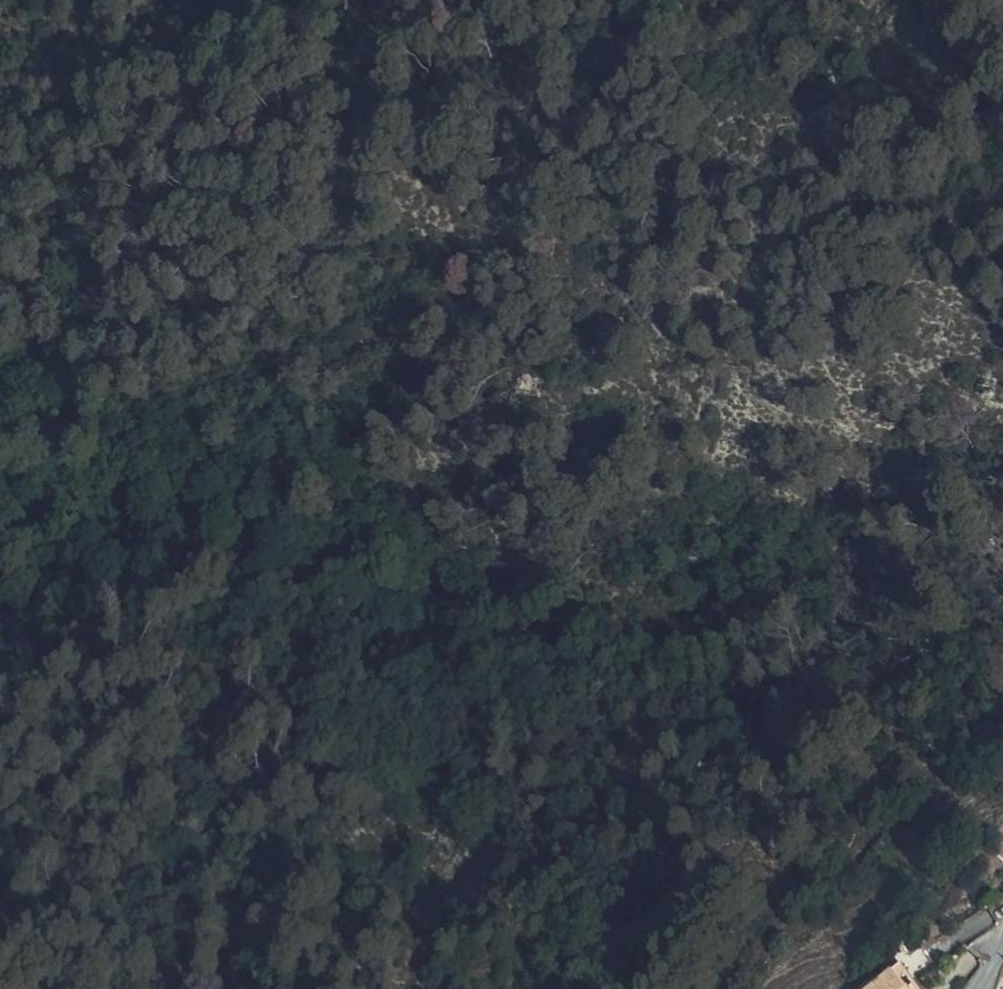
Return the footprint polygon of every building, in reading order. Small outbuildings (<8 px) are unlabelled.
[(905,965),(895,972),(908,988),(919,988),(921,988),(905,965)] [(895,972),(872,988),(908,988),(895,972)]
